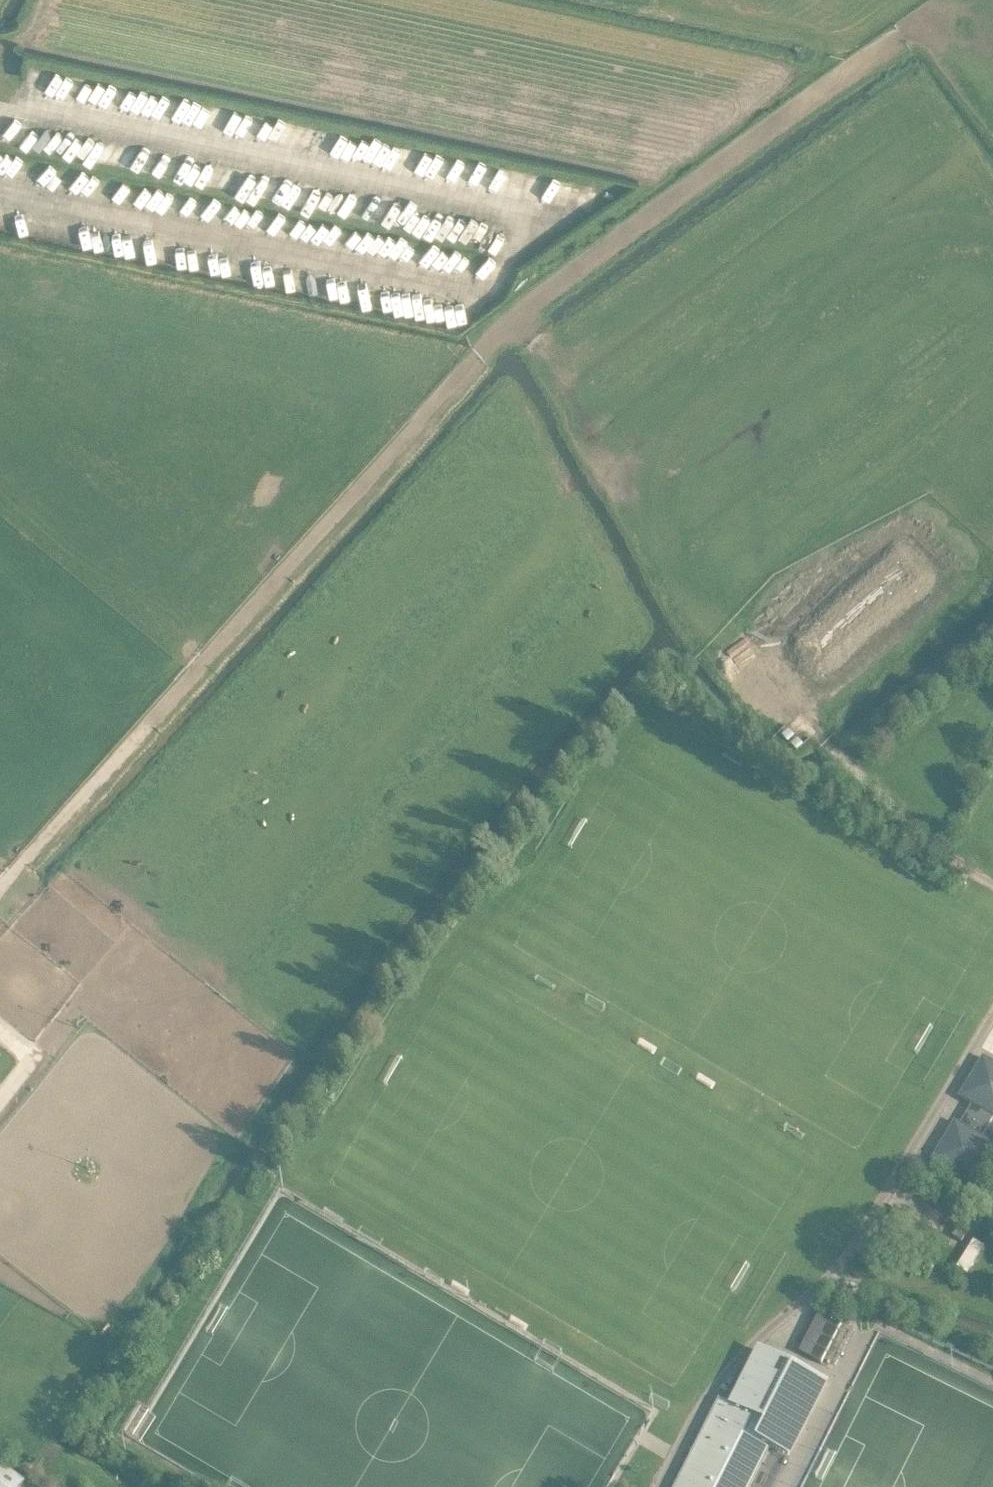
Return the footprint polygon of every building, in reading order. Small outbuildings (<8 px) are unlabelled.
[(992,1147),(992,1142),(982,1136),(992,1118),(992,1061),(982,1055),(958,1097),(970,1104),(959,1122),(954,1119),(930,1161),(971,1185),(992,1147)] [(957,1265),(968,1272),(985,1244),(974,1237),(957,1265)] [(821,1307),(799,1351),(820,1362),(843,1318),(821,1307)] [(808,1367),(797,1361),(794,1367),(760,1349),(732,1405),(719,1399),(675,1486),(747,1486),(769,1445),(788,1454),(824,1382),(805,1372),(808,1367)] [(23,1480),(0,1462),(0,1486),(19,1486),(23,1480)]
